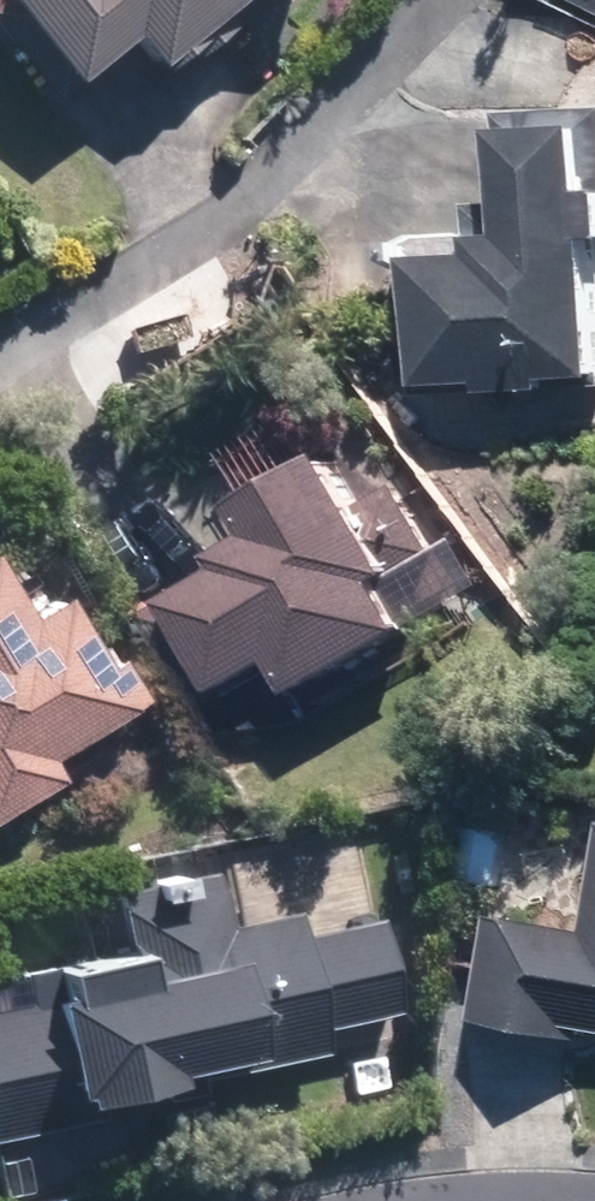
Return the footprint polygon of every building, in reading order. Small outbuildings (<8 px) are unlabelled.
[(63,95),(88,74),(146,29),(170,58),(176,65),(194,49),(200,55),(245,16),(235,4),(240,0),(0,0),(0,16),(63,95)] [(528,107),(531,201),(495,200),(496,229),(486,225),(480,225),(472,225),(463,225),(453,224),(446,228),(439,231),(434,235),(436,388),(594,380),(594,105),(528,107)] [(384,495),(356,447),(268,499),(283,526),(247,546),(251,555),(156,611),(216,711),(278,673),(296,704),(439,621),(411,574),(426,566),(424,564),(449,550),(410,480),(384,495)] [(74,773),(60,751),(156,694),(131,653),(124,658),(114,642),(110,644),(78,590),(41,610),(4,547),(0,550),(0,818),(74,773)] [(79,588),(94,610),(116,596),(101,574),(79,588)] [(516,829),(473,821),(465,878),(507,884),(516,829)] [(227,868),(128,888),(141,948),(32,971),(37,1000),(0,1008),(0,1138),(117,1115),(113,1099),(336,1051),(330,1025),(408,1006),(388,917),(310,934),(305,910),(239,925),(227,868)] [(528,911),(527,916),(506,912),(485,1015),(594,1038),(594,1037),(594,925),(528,911)]
